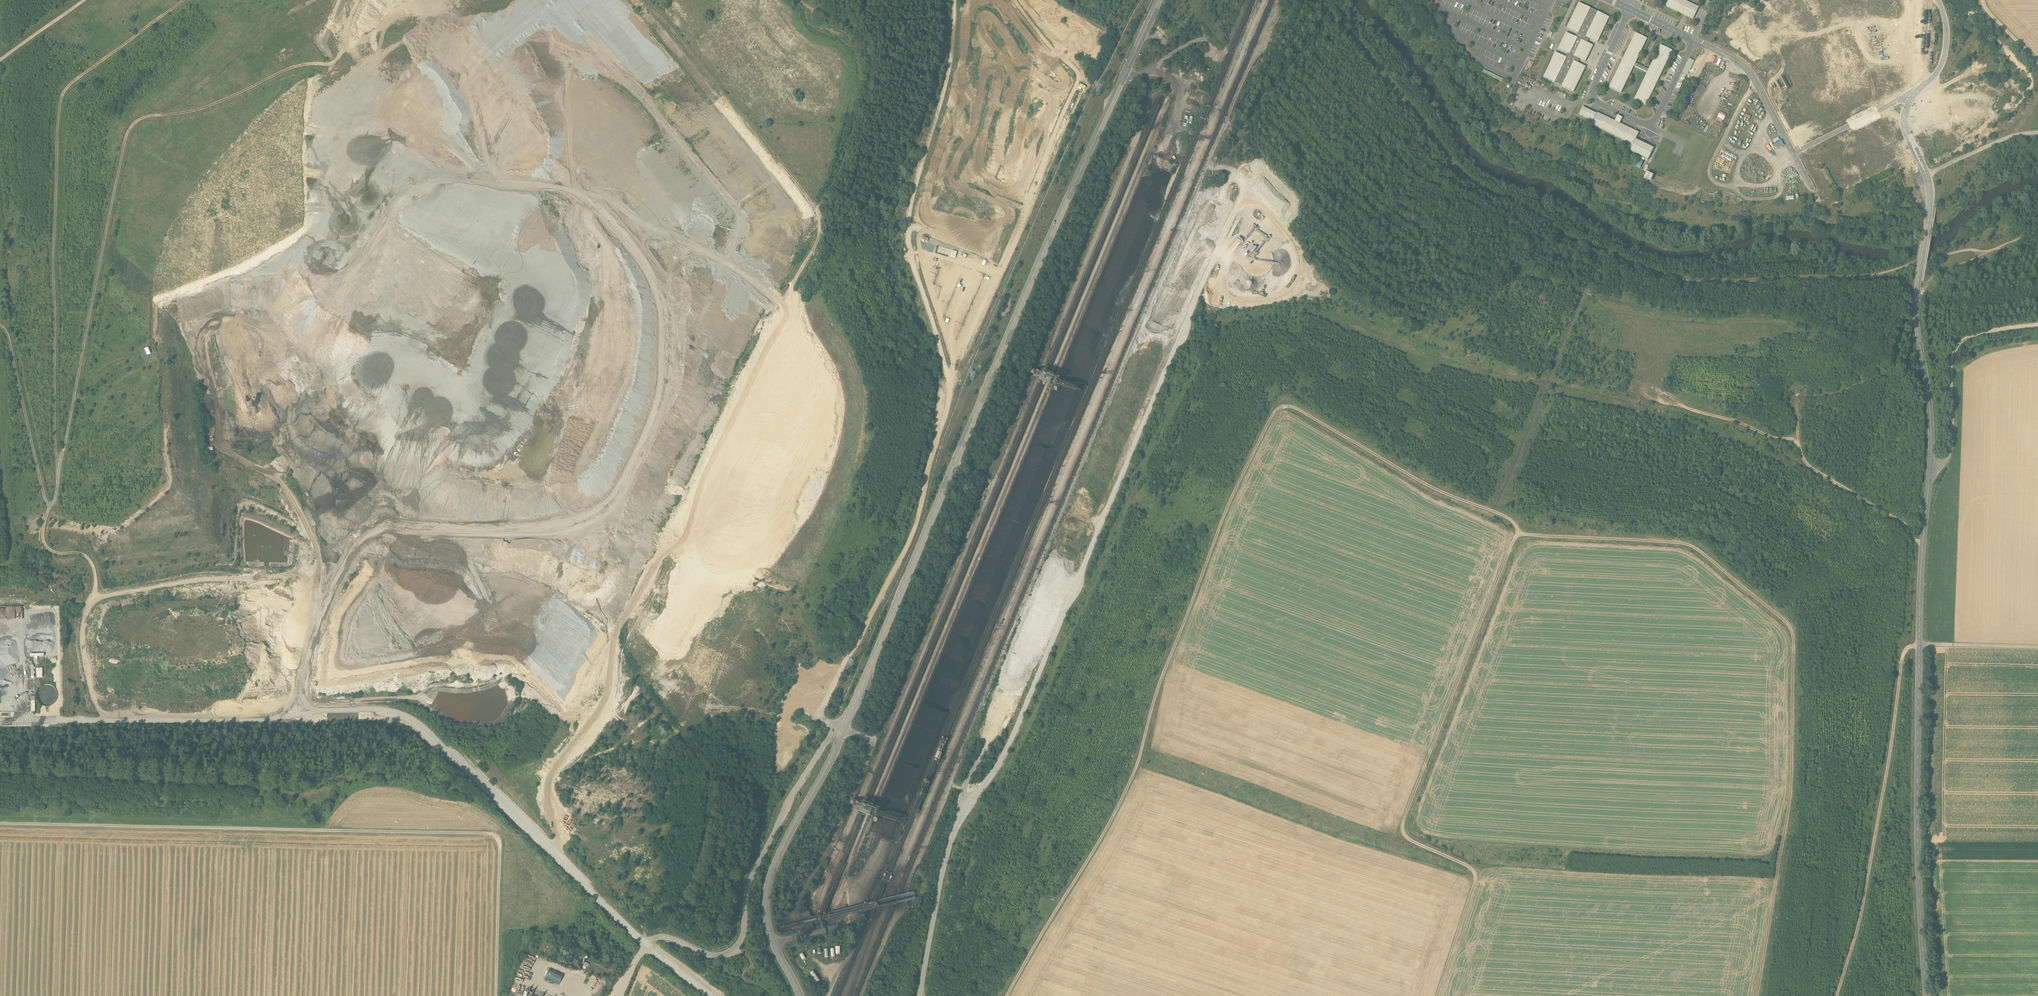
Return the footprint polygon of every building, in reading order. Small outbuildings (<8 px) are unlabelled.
[(1680,0),(1669,0),(1667,8),(1694,20),(1699,9),(1680,0)] [(1590,10),(1578,4),(1567,29),(1579,35),(1590,10)] [(1609,18),(1598,13),(1587,39),(1599,44),(1609,18)] [(1647,40),(1634,34),(1609,88),(1621,95),(1647,40)] [(1577,40),(1566,35),(1559,50),(1570,55),(1577,40)] [(1592,47),(1581,43),(1575,58),(1586,63),(1592,47)] [(1672,52),(1660,46),(1634,100),(1646,106),(1672,52)] [(1566,60),(1555,54),(1544,78),(1555,83),(1566,60)] [(1688,75),(1694,61),(1689,58),(1682,72),(1688,75)] [(1585,69),(1574,64),(1563,89),(1574,94),(1585,69)] [(1597,115),(1583,108),(1580,115),(1593,122),(1597,115)] [(1722,122),(1726,115),(1720,112),(1717,119),(1722,122)] [(1637,141),(1640,133),(1618,123),(1597,113),(1597,115),(1593,122),(1592,125),(1634,145),(1635,145),(1637,141)] [(1874,131),(1880,145),(1886,143),(1880,128),(1874,131)] [(1655,149),(1637,141),(1635,145),(1634,145),(1630,152),(1649,161),(1655,149)] [(1908,162),(1913,160),(1909,148),(1903,151),(1908,162)] [(1873,163),(1884,158),(1881,150),(1869,156),(1873,163)] [(1638,156),(1635,166),(1641,168),(1644,158),(1638,156)] [(1906,175),(1912,172),(1910,166),(1904,169),(1906,175)] [(1844,189),(1836,193),(1839,199),(1847,195),(1844,189)] [(936,252),(948,255),(950,249),(938,246),(936,252)] [(7,667),(11,670),(16,666),(11,662),(7,667)] [(6,687),(4,689),(7,692),(18,680),(13,676),(5,686),(6,687)] [(808,918),(807,911),(796,913),(797,920),(802,920),(801,919),(808,918)] [(834,955),(839,954),(839,947),(833,947),(833,949),(828,949),(829,957),(834,956),(834,955)] [(811,970),(808,973),(815,983),(819,980),(811,970)] [(561,984),(564,977),(551,971),(548,978),(561,984)]
